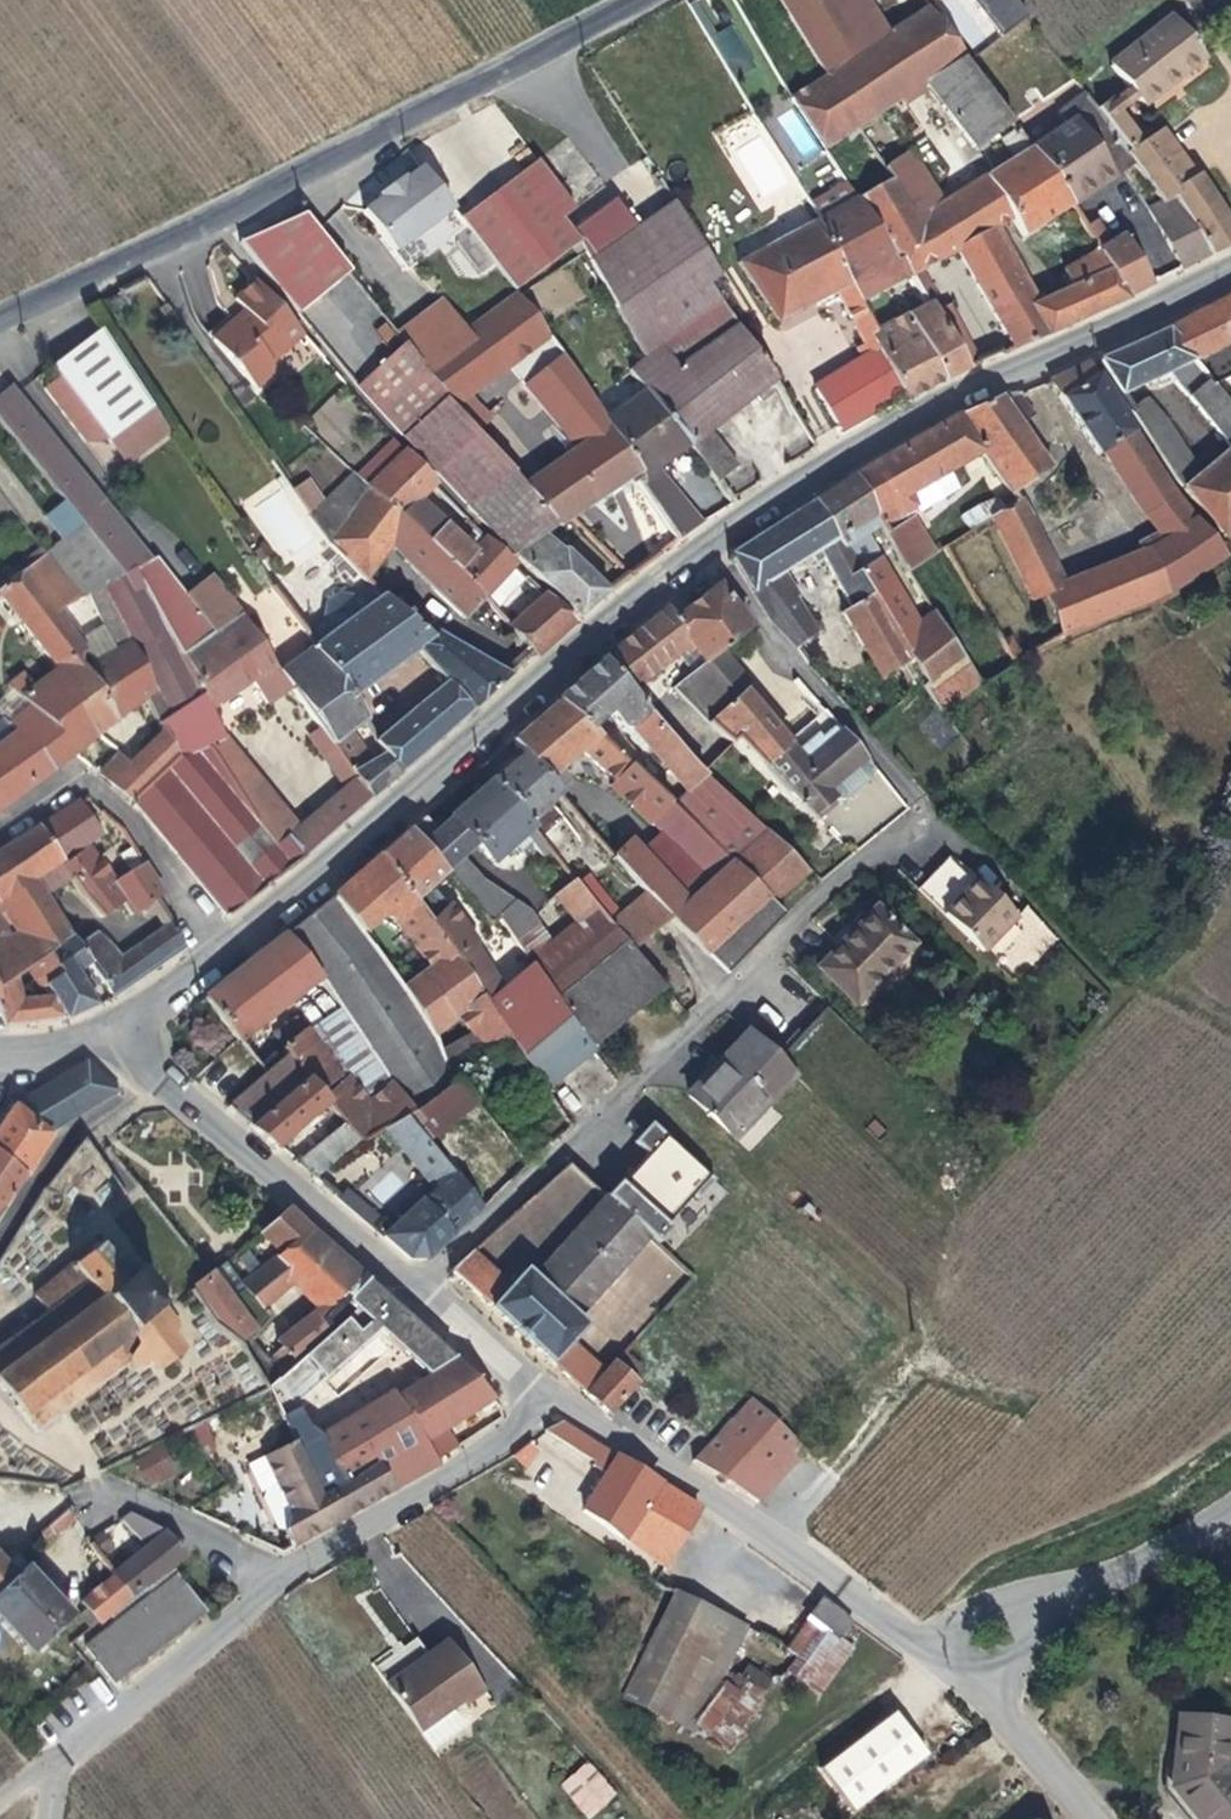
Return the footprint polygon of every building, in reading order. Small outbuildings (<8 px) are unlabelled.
[(824,74),(891,31),(871,0),(777,0),(824,74)] [(891,31),(824,74),(856,125),(927,80),(972,141),(977,138),(980,142),(1012,119),(928,8),(891,31)] [(1175,10),(1111,57),(1144,101),(1207,51),(1175,10)] [(824,74),(790,96),(821,147),(856,125),(824,74)] [(1062,123),(1030,144),(1070,203),(1133,160),(1126,151),(1096,105),(1085,92),(1054,112),(1062,123)] [(1108,97),(1096,105),(1126,151),(1139,142),(1108,97)] [(1164,126),(1157,131),(1179,168),(1186,163),(1195,178),(1197,176),(1164,126)] [(1133,160),(1159,200),(1168,195),(1176,207),(1206,253),(1230,242),(1230,229),(1197,176),(1195,178),(1186,163),(1179,168),(1157,131),(1139,142),(1126,151),(1133,160)] [(881,167),(887,177),(937,257),(956,247),(992,229),(1010,217),(1022,235),(1070,203),(1030,144),(942,203),(909,151),(881,167)] [(459,216),(464,224),(510,286),(576,237),(572,229),(570,230),(560,217),(564,214),(573,208),(535,159),(459,216)] [(459,216),(420,164),(403,176),(401,173),(377,190),(379,193),(361,206),(404,266),(464,224),(459,216)] [(887,177),(851,196),(890,257),(900,251),(914,277),(921,289),(928,302),(935,298),(919,266),(937,257),(887,177)] [(841,180),(806,198),(817,215),(814,217),(849,280),(890,257),(851,196),(841,180)] [(716,273),(673,202),(636,228),(613,198),(572,229),(576,237),(609,301),(636,359),(628,364),(642,385),(685,440),(713,478),(733,464),(706,427),(749,396),(754,403),(778,389),(708,277),(716,273)] [(346,265),(298,207),(237,237),(272,281),(296,307),(346,265)] [(1206,253),(1176,207),(1154,221),(1164,241),(1179,265),(1206,253)] [(849,280),(814,217),(736,260),(778,320),(834,290),(861,340),(852,344),(859,357),(814,380),(836,425),(901,391),(869,329),(871,321),(849,280)] [(1095,218),(1082,224),(1097,249),(1124,295),(1148,282),(1120,236),(1108,243),(1105,238),(1107,237),(1095,218)] [(992,229),(956,247),(1012,347),(1047,333),(1030,301),(1021,285),(1006,256),(992,229)] [(1030,301),(1047,333),(1126,298),(1124,295),(1097,249),(1062,268),(1070,283),(1030,301)] [(1011,254),(1006,256),(1021,285),(1026,282),(1011,254)] [(290,318),(253,275),(233,292),(241,301),(247,307),(238,317),(232,311),(212,331),(255,382),(269,369),(270,352),(284,340),(275,330),(290,318)] [(921,289),(914,277),(891,289),(898,301),(921,289)] [(898,301),(904,313),(928,302),(921,289),(898,301)] [(516,293),(464,329),(420,360),(443,394),(450,404),(453,402),(471,389),(510,361),(532,389),(570,361),(516,293)] [(1163,326),(1191,358),(1204,373),(1209,380),(1230,370),(1230,295),(1163,326)] [(442,299),(399,329),(404,336),(420,360),(464,329),(442,299)] [(247,307),(241,301),(232,311),(238,317),(247,307)] [(904,313),(938,377),(976,360),(967,341),(953,348),(928,302),(904,313)] [(869,329),(901,391),(903,394),(938,377),(904,313),(869,329)] [(298,327),(290,318),(275,330),(284,340),(298,327)] [(100,321),(49,358),(119,450),(163,417),(100,321)] [(1191,358),(1163,326),(1095,357),(1118,391),(1136,383),(1191,358)] [(404,336),(356,377),(400,428),(443,394),(420,360),(404,336)] [(586,384),(570,361),(532,389),(577,444),(566,451),(592,499),(640,467),(604,413),(586,384)] [(1088,361),(1047,379),(1096,450),(1103,445),(1131,426),(1088,361)] [(1228,402),(1220,392),(1209,380),(1204,373),(1182,390),(1229,443),(1207,462),(1182,424),(1177,428),(1168,415),(1163,408),(1156,411),(1144,394),(1127,403),(1175,475),(1222,529),(1230,521),(1230,406),(1228,402)] [(0,386),(0,414),(80,518),(122,573),(94,584),(122,637),(149,689),(142,693),(159,726),(173,752),(131,793),(228,909),(300,852),(283,831),(274,838),(235,779),(207,736),(223,726),(208,699),(180,649),(177,645),(133,565),(149,554),(10,378),(0,386)] [(1136,383),(1118,391),(1127,403),(1144,394),(1136,383)] [(635,477),(656,508),(678,491),(654,463),(685,440),(642,385),(604,413),(640,467),(643,471),(635,477)] [(1228,402),(1230,400),(1230,391),(1227,386),(1220,392),(1228,402)] [(1007,388),(955,411),(982,448),(1011,488),(1049,462),(1019,420),(1035,409),(1021,388),(1015,390),(1007,388)] [(453,402),(468,418),(473,424),(489,414),(471,389),(453,402)] [(443,394),(400,428),(465,501),(541,577),(576,610),(607,588),(562,545),(556,546),(545,532),(558,522),(524,480),(473,424),(468,418),(465,421),(450,404),(443,394)] [(453,402),(450,404),(465,421),(468,418),(453,402)] [(955,411),(849,471),(873,509),(879,518),(914,500),(908,488),(932,476),(941,494),(958,485),(948,466),(982,448),(955,411)] [(1177,428),(1182,424),(1173,411),(1168,415),(1177,428)] [(163,417),(119,450),(123,455),(167,424),(163,417)] [(1131,426),(1103,445),(1144,507),(1173,489),(1131,426)] [(402,447),(367,481),(483,591),(494,604),(525,573),(474,523),(461,536),(416,494),(432,479),(402,447)] [(545,465),(574,512),(592,499),(566,451),(545,465)] [(725,475),(736,491),(755,478),(744,462),(725,475)] [(524,480),(558,522),(561,522),(574,512),(545,465),(524,480)] [(322,498),(309,510),(327,537),(367,481),(353,470),(322,498)] [(849,471),(811,496),(908,654),(946,710),(955,704),(950,693),(977,676),(933,605),(915,614),(875,550),(863,556),(851,536),(853,528),(849,522),(873,509),(849,471)] [(280,476),(242,501),(281,562),(320,537),(280,476)] [(908,488),(914,500),(918,507),(941,494),(932,476),(908,488)] [(308,477),(293,487),(309,510),(322,498),(308,477)] [(367,481),(327,537),(368,576),(377,584),(384,575),(374,564),(391,543),(419,572),(463,611),(483,591),(367,481)] [(1017,497),(1011,488),(1005,492),(1010,501),(1017,497)] [(1017,497),(1010,501),(990,511),(1032,595),(1043,590),(1062,629),(1175,581),(1224,549),(1185,505),(1173,489),(1144,507),(1143,508),(1163,532),(1137,549),(1062,579),(1034,521),(1017,497)] [(656,508),(674,535),(700,518),(678,491),(656,508)] [(908,654),(811,496),(728,548),(751,585),(777,569),(807,551),(810,554),(819,550),(832,577),(846,599),(838,604),(880,670),(908,654)] [(885,527),(906,562),(932,547),(911,512),(885,527)] [(80,518),(43,546),(77,591),(94,584),(122,573),(80,518)] [(1222,529),(1230,539),(1230,521),(1222,529)] [(377,584),(382,589),(393,600),(402,590),(419,572),(391,543),(374,564),(384,575),(377,584)] [(77,591),(43,546),(21,564),(55,608),(62,602),(77,591)] [(153,550),(149,554),(133,565),(177,645),(233,605),(224,593),(201,611),(183,588),(153,550)] [(33,635),(54,665),(30,684),(23,676),(6,688),(21,702),(2,716),(13,726),(52,760),(97,726),(66,694),(88,678),(80,667),(71,655),(81,648),(52,610),(55,608),(21,564),(0,580),(0,593),(33,635)] [(777,569),(751,585),(761,601),(786,585),(777,569)] [(205,571),(183,588),(201,611),(224,593),(205,571)] [(301,624),(311,637),(382,589),(377,584),(368,576),(345,594),(338,602),(338,597),(333,590),(330,589),(324,592),(320,595),(317,600),(317,613),(301,624)] [(666,603),(601,655),(626,683),(679,641),(684,647),(693,640),(704,655),(747,622),(714,579),(672,612),(666,603)] [(786,585),(761,601),(770,615),(772,614),(792,639),(812,627),(786,585)] [(382,589),(311,637),(348,691),(415,643),(429,634),(393,600),(382,589)] [(429,634),(415,643),(442,675),(468,704),(507,670),(436,627),(439,623),(402,590),(393,600),(429,634)] [(543,590),(508,622),(532,652),(570,616),(543,590)] [(62,602),(55,608),(52,610),(81,648),(92,642),(62,602)] [(238,605),(180,649),(208,699),(247,670),(263,691),(288,673),(278,658),(238,605)] [(747,622),(704,655),(672,680),(705,716),(728,738),(735,732),(768,765),(817,814),(836,799),(825,784),(866,753),(828,709),(788,739),(743,686),(772,666),(747,622)] [(998,636),(1011,658),(1021,653),(1008,632),(998,636)] [(149,689),(122,637),(90,659),(80,667),(88,678),(66,694),(97,726),(142,693),(149,689)] [(278,658),(288,673),(299,686),(317,714),(323,723),(329,733),(353,769),(369,791),(396,768),(383,746),(372,755),(350,722),(363,712),(348,691),(311,637),(278,658)] [(90,659),(81,648),(71,655),(80,667),(90,659)] [(601,655),(557,693),(588,722),(605,705),(619,719),(625,723),(630,719),(685,782),(692,777),(698,782),(709,771),(681,743),(626,683),(601,655)] [(376,734),(383,746),(396,768),(468,704),(442,675),(376,734)] [(541,705),(510,733),(520,747),(543,776),(579,745),(611,774),(607,779),(648,816),(656,809),(669,795),(588,722),(557,693),(541,705)] [(323,723),(317,714),(306,721),(312,730),(323,723)] [(2,716),(0,718),(0,735),(13,726),(2,716)] [(685,734),(706,758),(726,740),(728,738),(705,716),(685,734)] [(323,723),(312,730),(319,740),(329,733),(323,723)] [(0,735),(0,799),(52,760),(13,726),(0,735)] [(173,752),(159,726),(127,760),(113,745),(95,763),(131,793),(173,752)] [(255,766),(223,726),(207,736),(235,779),(255,766)] [(728,738),(726,740),(739,752),(742,749),(763,769),(768,765),(735,732),(728,738)] [(329,733),(319,740),(344,777),(353,769),(329,733)] [(520,747),(488,775),(522,816),(554,789),(543,776),(520,747)] [(875,777),(877,766),(866,753),(825,784),(836,799),(847,798),(875,777)] [(255,766),(235,779),(274,838),(283,831),(297,818),(255,766)] [(488,775),(482,768),(468,779),(473,788),(450,808),(488,854),(526,821),(522,816),(488,775)] [(315,803),(330,825),(369,791),(353,769),(344,777),(315,803)] [(77,794),(36,819),(57,851),(98,825),(79,794),(77,794)] [(669,795),(656,809),(671,823),(676,819),(685,810),(669,795)] [(299,817),(315,839),(330,825),(315,803),(299,817)] [(423,808),(408,821),(443,864),(487,918),(495,911),(511,935),(537,916),(531,907),(478,872),(423,808)] [(685,810),(676,819),(680,824),(676,829),(697,850),(712,837),(705,831),(685,810)] [(600,816),(585,828),(611,854),(626,840),(600,816)] [(283,831),(300,852),(315,839),(299,817),(297,818),(283,831)] [(0,842),(0,904),(2,903),(16,924),(0,932),(0,977),(11,969),(25,959),(46,943),(68,927),(66,925),(30,868),(57,851),(36,819),(0,842)] [(408,821),(379,847),(451,943),(470,929),(446,895),(440,899),(424,879),(443,864),(408,821)] [(805,864),(767,827),(743,852),(729,836),(725,840),(710,826),(705,831),(712,837),(732,858),(769,896),(805,864)] [(725,963),(766,922),(781,907),(769,896),(732,858),(688,895),(669,875),(629,837),(626,840),(611,854),(644,886),(669,911),(704,946),(725,963)] [(712,837),(697,850),(669,875),(688,895),(732,858),(712,837)] [(86,842),(62,858),(84,889),(101,909),(124,894),(131,906),(155,891),(158,882),(142,855),(111,874),(86,842)] [(379,847),(331,887),(361,923),(379,909),(383,908),(393,909),(429,958),(399,978),(428,1019),(430,1024),(457,1006),(485,1046),(508,1034),(455,948),(451,943),(379,847)] [(996,962),(1040,919),(1022,900),(1011,910),(974,874),(970,876),(944,851),(913,881),(996,962)] [(524,953),(542,981),(555,999),(567,1016),(587,1041),(662,981),(631,945),(593,901),(587,893),(574,878),(570,873),(553,887),(574,913),(524,953)] [(581,873),(574,878),(587,893),(592,887),(581,873)] [(593,901),(631,945),(669,911),(644,886),(619,907),(614,900),(606,902),(599,896),(593,901)] [(331,887),(284,926),(315,968),(391,1076),(411,1104),(456,1077),(446,1067),(432,1032),(430,1024),(428,1019),(399,978),(361,923),(331,887)] [(857,891),(802,946),(840,982),(895,925),(857,891)] [(73,920),(66,925),(68,927),(88,955),(112,987),(184,939),(169,915),(119,949),(105,931),(102,929),(95,926),(83,934),(73,920)] [(284,926),(202,989),(235,1031),(315,968),(284,926)] [(49,986),(62,1011),(92,997),(74,963),(88,955),(68,927),(46,943),(59,964),(43,974),(49,986)] [(471,938),(455,948),(508,1034),(523,1021),(512,1002),(471,938)] [(38,977),(43,974),(59,964),(46,943),(25,959),(38,977)] [(2,1018),(62,1011),(49,986),(19,991),(11,969),(0,977),(0,1013),(2,1018)] [(542,981),(512,1002),(523,1021),(555,999),(542,981)] [(523,1021),(508,1034),(541,1080),(587,1041),(567,1016),(555,999),(523,1021)] [(268,1024),(284,1046),(302,1072),(317,1089),(329,1080),(324,1073),(335,1065),(292,1006),(268,1024)] [(810,1018),(908,1111),(918,1100),(820,1008),(810,1018)] [(816,1066),(888,1132),(908,1111),(810,1018),(788,1040),(816,1066)] [(432,1032),(446,1067),(463,1058),(459,1049),(469,1043),(461,1029),(441,1036),(438,1028),(432,1032)] [(769,1059),(739,1031),(680,1092),(721,1131),(756,1094),(761,1099),(784,1074),(769,1059)] [(784,1074),(797,1087),(816,1066),(788,1040),(769,1059),(784,1074)] [(459,1049),(463,1058),(474,1052),(469,1043),(459,1049)] [(284,1046),(219,1095),(245,1116),(302,1072),(284,1046)] [(82,1054),(37,1079),(57,1118),(116,1083),(82,1054)] [(411,1104),(391,1076),(366,1094),(346,1068),(329,1080),(317,1089),(321,1094),(339,1117),(356,1137),(379,1123),(403,1109),(411,1104)] [(302,1072),(245,1116),(271,1137),(321,1094),(317,1089),(302,1072)] [(37,1079),(10,1095),(47,1125),(57,1118),(37,1079)] [(756,1094),(721,1131),(726,1136),(761,1099),(756,1094)] [(0,1109),(0,1200),(21,1167),(47,1125),(10,1095),(0,1109)] [(478,1200),(403,1109),(379,1123),(431,1181),(380,1227),(403,1248),(421,1250),(478,1200)] [(339,1117),(292,1155),(308,1167),(330,1151),(356,1137),(339,1117)] [(636,1156),(679,1195),(686,1187),(692,1192),(709,1174),(649,1123),(633,1141),(643,1150),(636,1156)] [(606,1195),(644,1229),(652,1236),(666,1221),(660,1215),(679,1195),(636,1156),(628,1165),(615,1179),(618,1183),(606,1195)] [(599,1189),(606,1195),(618,1183),(615,1179),(628,1165),(626,1162),(599,1189)] [(333,1188),(349,1202),(356,1193),(340,1180),(333,1188)] [(528,1189),(515,1200),(522,1206),(534,1196),(528,1189)] [(527,1268),(571,1307),(644,1229),(606,1195),(599,1189),(527,1268)] [(356,1193),(349,1202),(363,1214),(370,1204),(356,1193)] [(254,1218),(274,1242),(268,1247),(289,1272),(286,1275),(311,1298),(272,1331),(279,1340),(274,1345),(284,1358),(324,1323),(313,1312),(357,1266),(324,1237),(302,1219),(277,1197),(254,1218)] [(0,1333),(0,1386),(29,1423),(119,1354),(124,1362),(138,1350),(146,1361),(173,1341),(165,1331),(165,1318),(146,1293),(148,1286),(138,1273),(126,1272),(108,1249),(103,1252),(96,1242),(98,1241),(93,1235),(91,1237),(90,1235),(85,1240),(86,1243),(69,1256),(68,1254),(26,1286),(39,1304),(0,1333)] [(445,1262),(484,1297),(505,1276),(466,1243),(445,1262)] [(232,1275),(224,1280),(229,1286),(237,1280),(255,1299),(264,1292),(286,1275),(289,1272),(268,1247),(232,1275)] [(215,1253),(204,1263),(218,1285),(224,1280),(232,1275),(215,1253)] [(571,1307),(527,1268),(518,1262),(505,1276),(484,1297),(545,1353),(566,1330),(579,1316),(571,1307)] [(204,1263),(184,1280),(207,1314),(227,1299),(218,1285),(204,1263)] [(398,1356),(404,1349),(418,1362),(447,1345),(357,1266),(313,1312),(324,1323),(329,1329),(349,1309),(355,1316),(361,1311),(364,1314),(389,1336),(384,1343),(398,1356)] [(255,1299),(264,1308),(271,1301),(264,1292),(255,1299)] [(349,1309),(329,1329),(337,1337),(358,1319),(364,1314),(361,1311),(355,1316),(349,1309)] [(389,1336),(364,1314),(358,1319),(384,1343),(389,1336)] [(284,1358),(275,1365),(293,1400),(320,1387),(304,1367),(337,1337),(329,1329),(324,1323),(284,1358)] [(545,1353),(578,1382),(599,1360),(566,1330),(545,1353)] [(254,1335),(249,1338),(262,1357),(267,1353),(254,1335)] [(487,1388),(447,1345),(418,1362),(387,1381),(396,1397),(411,1422),(428,1451),(450,1436),(438,1419),(487,1388)] [(599,1360),(578,1382),(600,1402),(605,1399),(630,1372),(608,1352),(599,1360)] [(255,1358),(233,1366),(243,1393),(265,1385),(255,1358)] [(276,1409),(290,1433),(318,1482),(332,1474),(326,1464),(334,1460),(313,1424),(356,1399),(343,1375),(320,1387),(293,1400),(276,1409)] [(332,1474),(340,1470),(355,1495),(390,1477),(403,1470),(431,1455),(428,1451),(411,1422),(396,1397),(385,1403),(375,1387),(356,1399),(313,1424),(334,1460),(326,1464),(332,1474)] [(745,1388),(686,1447),(752,1488),(798,1439),(745,1388)] [(636,1403),(627,1412),(636,1421),(638,1418),(644,1412),(636,1403)] [(577,1496),(655,1554),(692,1498),(556,1412),(542,1420),(588,1450),(586,1454),(599,1464),(577,1496)] [(207,1419),(189,1427),(198,1449),(216,1442),(207,1419)] [(508,1444),(524,1456),(538,1438),(526,1431),(508,1444)] [(278,1517),(286,1534),(355,1495),(340,1470),(332,1474),(318,1482),(290,1433),(259,1450),(289,1507),(278,1517)] [(166,1439),(130,1454),(144,1487),(180,1473),(166,1439)] [(69,1505),(62,1494),(55,1501),(62,1511),(69,1505)] [(62,1511),(55,1501),(42,1512),(50,1522),(62,1511)] [(124,1502),(114,1508),(138,1534),(107,1560),(127,1585),(130,1583),(163,1556),(179,1543),(156,1519),(124,1502)] [(65,1509),(38,1534),(48,1545),(76,1520),(65,1509)] [(94,1520),(84,1526),(86,1531),(93,1541),(103,1534),(94,1520)] [(93,1541),(86,1531),(71,1542),(94,1572),(107,1560),(93,1541)] [(11,1541),(0,1551),(10,1562),(0,1571),(0,1617),(25,1642),(68,1600),(11,1541)] [(10,1562),(0,1551),(0,1550),(0,1571),(10,1562)] [(135,1589),(168,1563),(163,1556),(130,1583),(135,1589)] [(107,1560),(94,1572),(76,1587),(84,1597),(78,1602),(88,1615),(127,1585),(107,1560)] [(105,1667),(146,1635),(195,1597),(168,1563),(135,1589),(115,1604),(79,1632),(105,1667)] [(827,1633),(845,1611),(814,1582),(797,1604),(827,1633)] [(737,1669),(733,1678),(712,1667),(735,1617),(664,1584),(616,1687),(687,1720),(690,1714),(719,1737),(742,1696),(753,1676),(737,1669)] [(368,1657),(382,1675),(404,1659),(406,1660),(421,1650),(405,1629),(368,1657)] [(407,1710),(415,1722),(477,1677),(454,1649),(443,1635),(421,1650),(406,1660),(404,1659),(382,1675),(407,1710)] [(821,1768),(857,1813),(932,1752),(897,1708),(821,1768)] [(1220,1818),(1230,1818),(1230,1792),(1214,1773),(1213,1770),(1213,1765),(1218,1724),(1167,1715),(1156,1786),(1184,1818),(1206,1818),(1214,1812),(1220,1818)] [(587,1759),(558,1786),(590,1818),(618,1792),(587,1759)]
